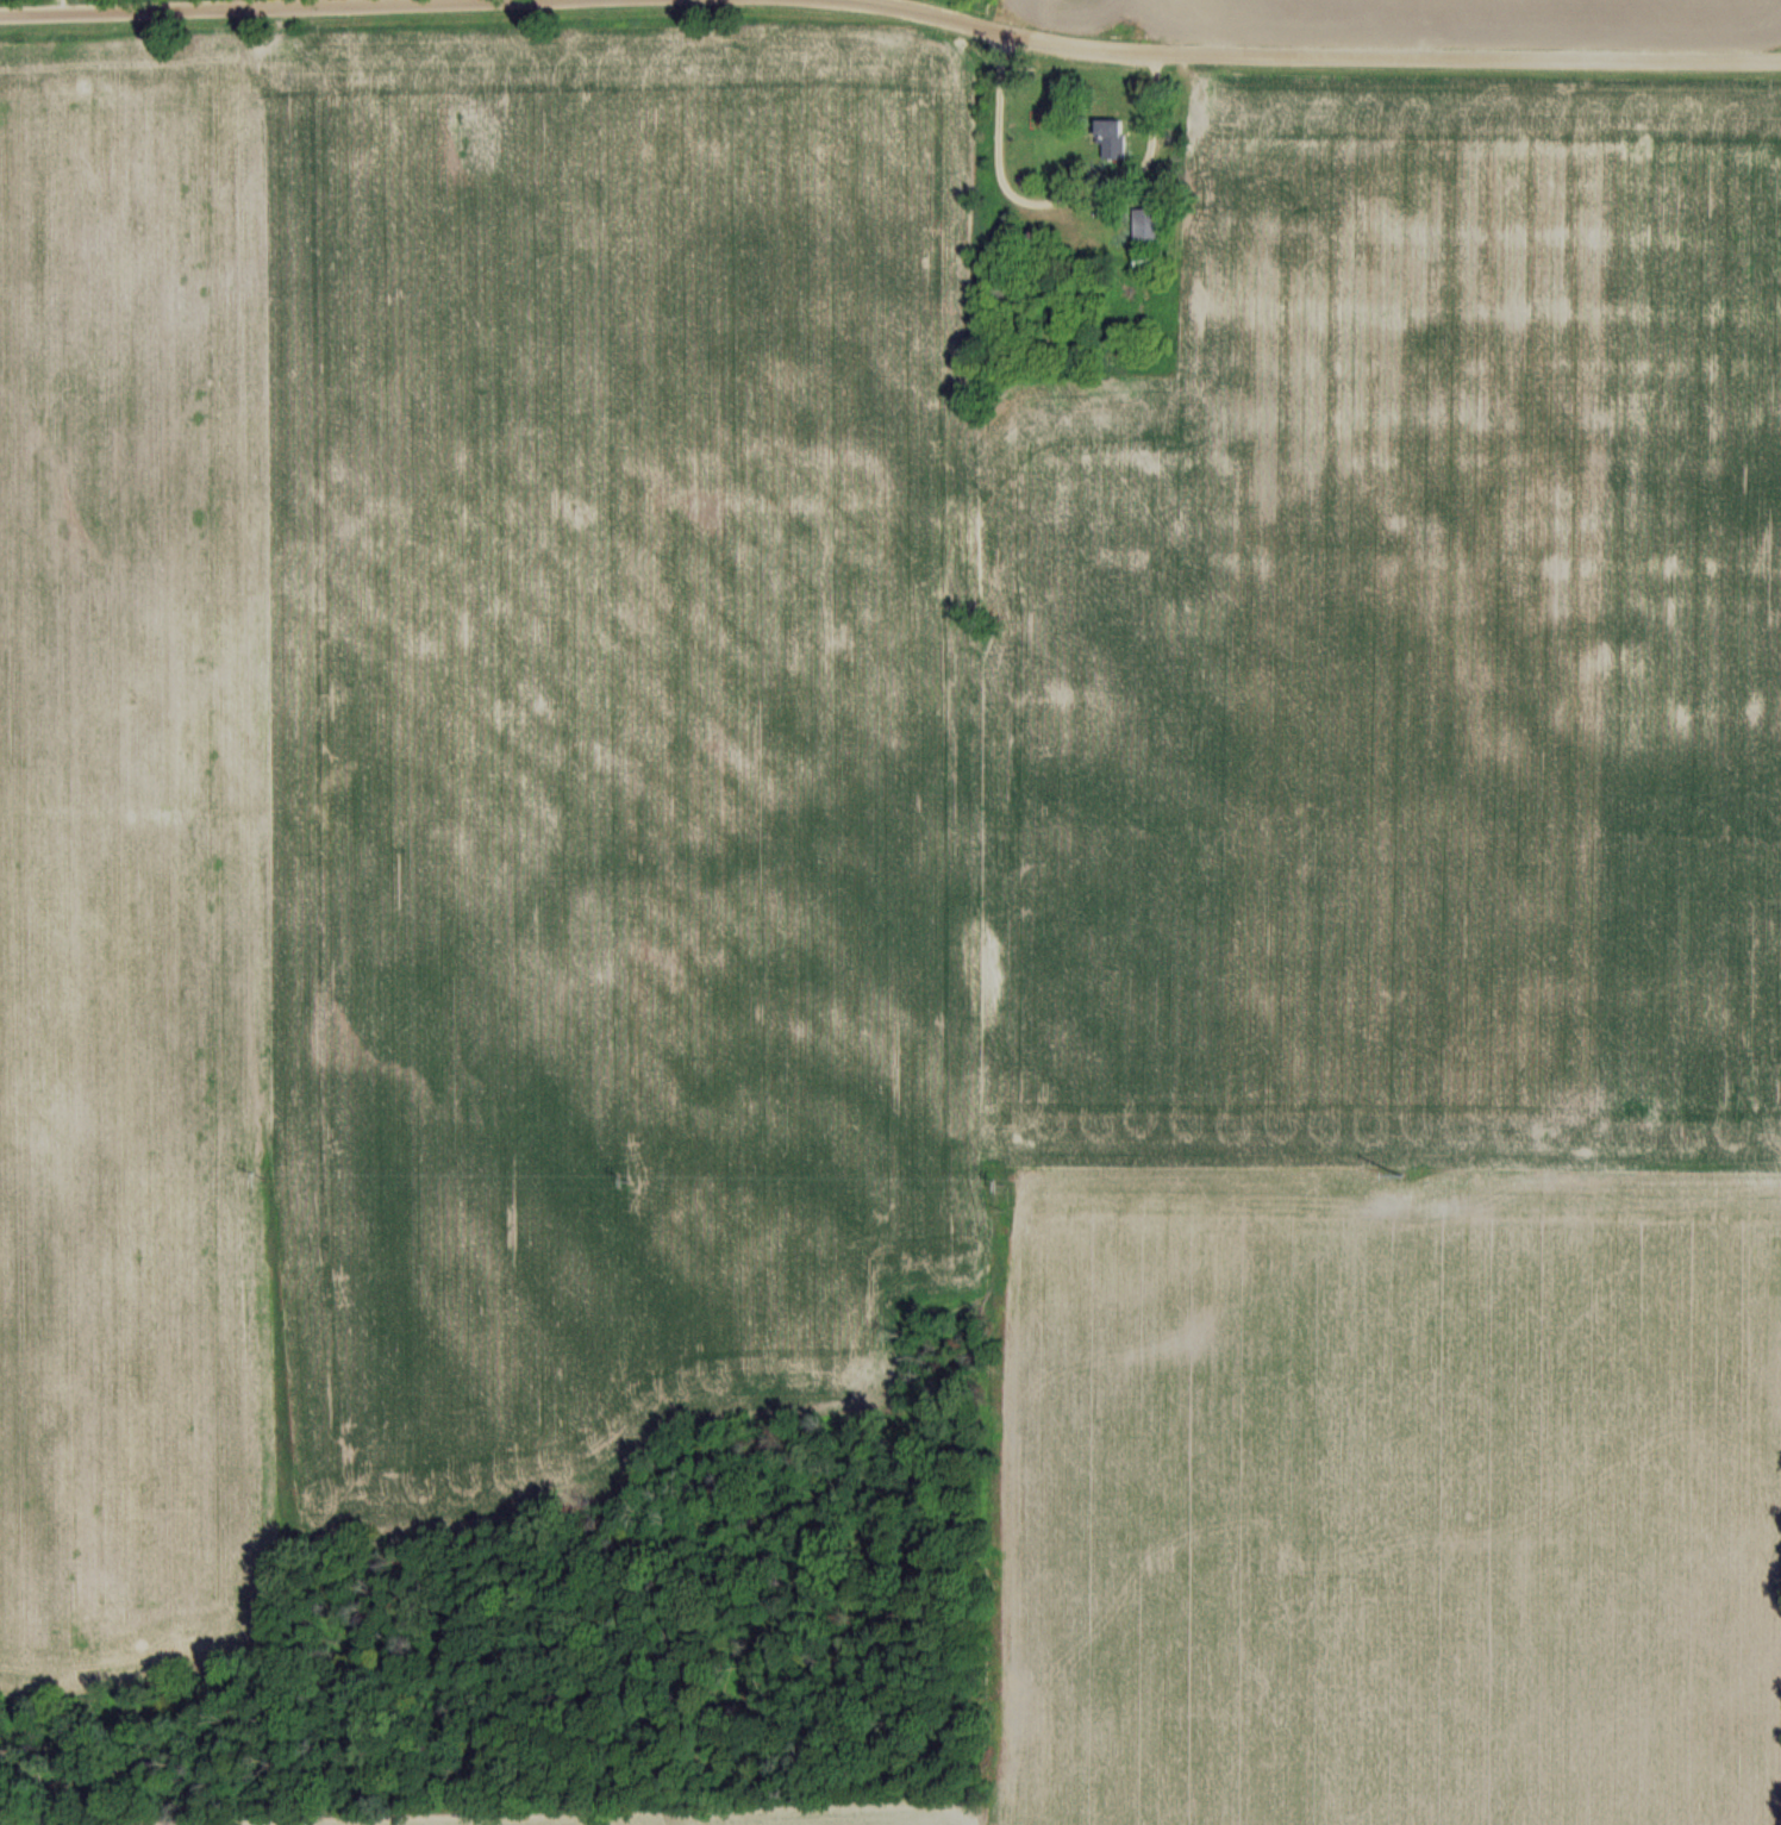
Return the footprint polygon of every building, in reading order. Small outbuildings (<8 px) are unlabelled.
[(1100,160),(1127,160),(1127,120),(1100,120),(1100,160)] [(1164,245),(1164,210),(1135,210),(1135,245),(1164,245)]
